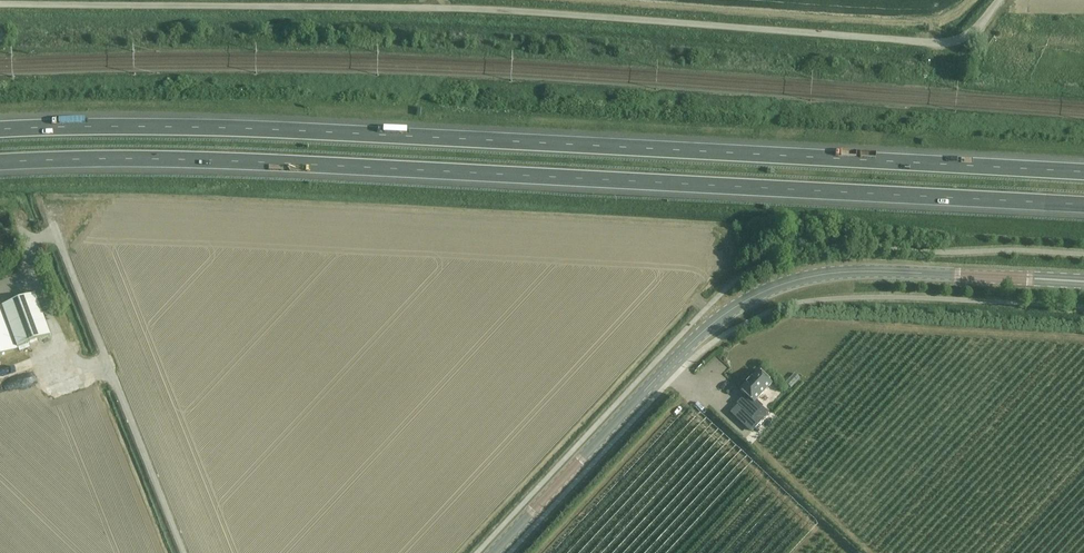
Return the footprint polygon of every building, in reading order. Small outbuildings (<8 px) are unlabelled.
[(50,336),(35,295),(2,307),(0,307),(0,355),(18,349),(17,348),(50,336)] [(756,401),(772,384),(758,371),(740,391),(747,398),(739,407),(752,419),(763,407),(756,401)]
